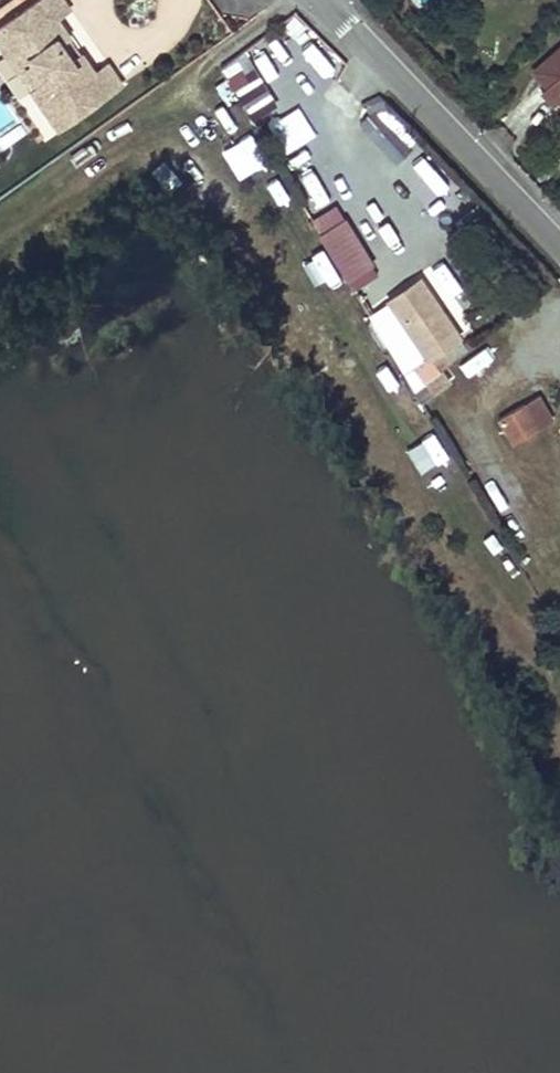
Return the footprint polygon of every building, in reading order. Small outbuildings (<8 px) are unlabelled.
[(64,7),(59,0),(32,0),(28,3),(35,14),(49,19),(64,7)] [(0,22),(0,51),(1,53),(15,44),(26,61),(38,79),(26,88),(53,127),(116,83),(103,63),(87,74),(49,19),(35,14),(28,3),(0,22)] [(559,79),(559,42),(529,71),(547,91),(559,79)] [(15,44),(1,53),(13,70),(26,61),(15,44)] [(251,52),(220,63),(238,114),(269,103),(251,52)] [(547,91),(539,98),(552,112),(559,106),(559,105),(559,79),(547,91)] [(316,234),(344,282),(373,265),(345,217),(316,234)] [(428,275),(420,281),(458,346),(467,341),(428,275)] [(458,346),(420,281),(386,301),(426,366),(439,357),(458,346)] [(439,357),(426,366),(417,372),(432,395),(453,382),(439,357)] [(542,398),(537,401),(552,427),(558,423),(542,398)] [(552,427),(537,401),(527,406),(542,433),(552,427)] [(503,421),(518,447),(542,433),(527,406),(503,421)]
